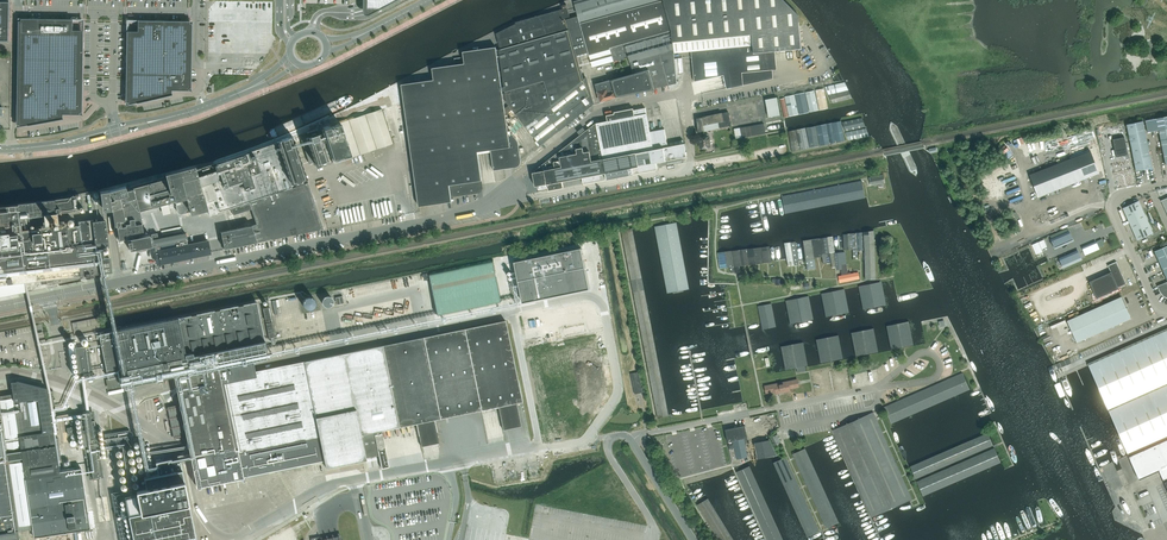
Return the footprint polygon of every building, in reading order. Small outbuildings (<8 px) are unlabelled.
[(366,5),(370,13),(371,13),(372,13),(373,13),(374,12),(380,9),(389,4),(396,0),(366,0),(366,5)] [(600,102),(616,97),(616,95),(617,95),(618,96),(620,95),(621,94),(668,85),(668,82),(666,75),(676,72),(674,58),(674,57),(674,51),(674,50),(673,42),(690,40),(692,56),(694,81),(723,75),(726,88),(726,89),(773,79),(772,69),(766,70),(765,52),(801,49),(798,15),(783,0),(582,0),(574,2),(578,16),(588,52),(592,67),(629,57),(633,74),(596,84),(600,102)] [(8,41),(9,2),(0,2),(0,41),(8,41)] [(496,47),(463,52),(464,57),(454,58),(455,65),(433,68),(432,68),(434,80),(402,84),(419,206),(452,202),(451,197),(478,193),(477,189),(479,187),(483,186),(482,184),(478,154),(478,152),(490,150),(491,150),(494,170),(500,170),(504,169),(508,168),(516,167),(517,167),(518,166),(519,166),(520,165),(520,164),(521,163),(521,162),(521,161),(518,141),(512,134),(508,134),(506,115),(512,110),(519,118),(540,145),(585,110),(593,104),(586,78),(583,80),(577,56),(566,20),(570,19),(567,6),(566,4),(559,6),(560,10),(515,22),(516,24),(496,34),(500,49),(499,49),(500,57),(502,71),(499,71),(496,47)] [(578,16),(570,19),(566,20),(577,56),(588,52),(578,16)] [(18,21),(16,124),(19,124),(19,127),(28,125),(28,126),(63,119),(62,116),(62,115),(62,112),(80,112),(82,112),(83,30),(81,30),(72,30),(72,22),(72,19),(21,18),(21,21),(18,21)] [(126,31),(125,102),(128,102),(129,105),(137,103),(172,95),(171,92),(171,90),(189,91),(189,88),(191,88),(192,24),(190,23),(190,21),(138,20),(138,23),(138,31),(129,31),(126,31)] [(196,24),(195,79),(207,79),(235,73),(235,74),(241,72),(247,70),(253,68),(257,66),(262,64),(263,64),(263,63),(264,63),(264,62),(265,62),(265,61),(265,60),(265,59),(265,58),(265,24),(198,24),(196,24)] [(674,58),(676,72),(683,72),(682,57),(674,58)] [(668,85),(677,84),(676,80),(676,72),(666,75),(668,82),(668,85)] [(844,82),(843,83),(825,87),(828,94),(848,90),(844,82)] [(824,88),(815,90),(820,110),(828,108),(824,88)] [(815,90),(805,92),(810,112),(819,110),(815,90)] [(829,95),(832,103),(852,98),(848,90),(829,95)] [(804,92),(796,94),(795,95),(796,99),(799,114),(809,112),(804,92)] [(789,116),(796,115),(798,115),(796,101),(794,95),(785,97),(789,116)] [(777,97),(766,99),(769,117),(780,115),(777,97)] [(780,99),(784,118),(788,117),(784,98),(780,99)] [(601,122),(596,123),(587,130),(532,172),(532,173),(535,186),(538,186),(539,188),(539,189),(540,189),(547,188),(546,184),(547,184),(548,190),(548,191),(563,188),(562,181),(582,177),(583,184),(657,170),(656,163),(683,158),(684,157),(687,157),(684,144),(668,147),(667,142),(664,129),(650,132),(646,114),(646,111),(645,108),(633,110),(633,108),(614,112),(614,114),(606,115),(607,121),(601,122)] [(351,157),(393,143),(382,109),(339,123),(339,122),(318,129),(318,128),(299,134),(311,168),(331,161),(328,150),(330,150),(333,160),(350,154),(351,157)] [(731,125),(728,112),(722,113),(699,118),(697,118),(697,123),(697,127),(698,127),(698,132),(704,131),(731,125)] [(1145,121),(1147,132),(1159,130),(1166,165),(1166,116),(1145,121)] [(842,122),(845,131),(865,126),(862,118),(842,122)] [(836,142),(843,141),(844,141),(841,121),(832,122),(836,142)] [(1136,172),(1153,169),(1143,122),(1127,126),(1136,172)] [(766,133),(765,133),(764,123),(734,129),(735,138),(766,133)] [(830,144),(834,143),(835,143),(832,123),(826,124),(830,144)] [(820,146),(828,144),(830,144),(829,137),(828,133),(826,124),(816,126),(819,140),(820,146)] [(810,148),(818,146),(819,146),(815,126),(806,128),(810,148)] [(801,150),(808,148),(809,148),(808,142),(805,128),(797,129),(801,150)] [(866,129),(846,133),(848,139),(848,140),(868,136),(866,129)] [(792,151),(800,150),(800,148),(796,130),(788,131),(792,151)] [(706,147),(710,147),(709,136),(708,137),(708,134),(704,134),(704,137),(699,137),(699,139),(698,139),(699,141),(699,142),(700,148),(706,148),(706,147)] [(126,186),(109,190),(111,198),(110,198),(112,208),(117,240),(119,240),(127,239),(127,236),(143,233),(142,224),(140,213),(140,211),(160,205),(161,205),(162,208),(169,206),(172,205),(171,202),(175,201),(176,204),(176,205),(178,212),(180,214),(190,211),(190,213),(201,210),(207,208),(210,216),(231,208),(233,215),(251,209),(256,224),(252,226),(221,232),(220,232),(221,238),(222,237),(223,243),(222,243),(223,249),(224,248),(224,249),(257,242),(257,243),(260,242),(271,240),(271,239),(323,229),(307,179),(293,137),(288,138),(287,138),(282,139),(282,140),(277,142),(268,145),(201,167),(196,169),(195,166),(165,174),(163,175),(164,179),(133,188),(127,190),(126,186)] [(1128,154),(1124,137),(1112,139),(1116,157),(1128,154)] [(1090,150),(1028,174),(1037,198),(1100,173),(1090,150)] [(885,183),(883,174),(869,177),(871,186),(885,183)] [(796,210),(865,196),(862,180),(782,196),(785,212),(796,210)] [(103,209),(112,208),(110,198),(111,198),(109,190),(109,189),(100,191),(103,209)] [(92,192),(92,193),(94,204),(101,203),(99,191),(92,192)] [(104,220),(94,222),(93,219),(78,221),(79,225),(73,226),(73,221),(66,222),(66,223),(58,224),(45,226),(44,215),(56,213),(78,210),(77,198),(55,200),(20,205),(0,207),(0,284),(24,281),(27,281),(41,279),(42,283),(47,283),(47,282),(60,281),(60,277),(86,274),(86,278),(90,277),(90,278),(100,277),(99,273),(101,272),(105,272),(111,271),(105,220),(104,220)] [(1137,240),(1153,233),(1138,200),(1123,208),(1137,240)] [(689,289),(676,222),(654,226),(667,293),(689,289)] [(668,416),(656,354),(632,228),(621,230),(658,418),(668,416)] [(1067,228),(1050,236),(1051,239),(1055,248),(1073,240),(1069,232),(1067,228)] [(864,232),(866,279),(876,279),(874,230),(864,232)] [(156,258),(157,264),(177,260),(186,258),(201,255),(210,253),(210,252),(208,241),(201,242),(192,244),(191,244),(188,244),(186,233),(158,239),(157,233),(151,234),(154,251),(155,252),(156,258)] [(843,234),(844,247),(844,250),(853,249),(852,233),(843,234)] [(152,246),(150,235),(127,239),(130,250),(152,246)] [(836,261),(834,253),(832,236),(828,237),(831,261),(836,261)] [(819,238),(811,239),(814,257),(822,256),(819,238)] [(811,239),(803,241),(805,256),(806,259),(807,269),(815,268),(814,257),(811,239)] [(1038,242),(1032,245),(1036,254),(1042,251),(1040,247),(1041,249),(1046,247),(1043,240),(1038,242)] [(790,242),(784,243),(787,259),(788,266),(794,265),(790,242)] [(798,261),(795,242),(790,242),(794,265),(796,265),(798,264),(799,264),(798,261)] [(1096,242),(1082,248),(1085,255),(1099,249),(1096,242)] [(1154,251),(1166,280),(1166,245),(1154,251)] [(769,246),(760,247),(763,263),(771,262),(769,246)] [(760,247),(746,249),(748,265),(763,263),(760,247)] [(581,248),(514,261),(519,284),(522,302),(523,302),(589,289),(581,248)] [(738,266),(748,265),(746,249),(732,251),(734,267),(735,272),(735,273),(739,272),(738,266)] [(732,251),(718,253),(720,269),(730,267),(730,273),(735,272),(734,267),(732,251)] [(1063,267),(1081,259),(1077,251),(1059,259),(1063,267)] [(845,252),(834,253),(836,261),(831,261),(832,268),(836,267),(836,270),(841,269),(841,274),(841,275),(850,274),(850,272),(847,273),(845,252)] [(493,260),(428,273),(437,315),(501,302),(493,260)] [(1096,298),(1114,290),(1118,288),(1118,287),(1126,284),(1116,262),(1108,265),(1111,272),(1089,282),(1096,298)] [(105,272),(101,272),(113,329),(113,331),(116,330),(105,272)] [(841,275),(838,276),(839,282),(859,278),(858,272),(850,274),(841,275)] [(26,292),(24,281),(0,284),(0,297),(26,292)] [(27,281),(24,281),(26,292),(47,389),(47,392),(50,391),(40,344),(27,281)] [(881,281),(866,284),(859,286),(863,309),(886,305),(881,281)] [(268,356),(523,303),(523,302),(522,302),(519,284),(515,285),(519,301),(267,353),(268,356)] [(844,289),(832,291),(821,293),(826,317),(848,312),(844,289)] [(323,304),(324,305),(326,306),(328,307),(330,306),(331,305),(333,303),(333,301),(332,299),(331,297),(329,296),(327,296),(325,296),(323,298),(322,300),(322,302),(323,304)] [(342,296),(335,297),(337,304),(344,303),(342,296)] [(790,324),(796,322),(813,319),(808,296),(786,300),(790,324)] [(1131,318),(1121,296),(1067,321),(1076,342),(1131,318)] [(304,306),(305,308),(307,309),(310,309),(312,309),(314,307),(315,305),(316,303),(315,300),(314,298),(311,297),(309,297),(307,298),(305,299),(303,301),(303,304),(304,306)] [(112,331),(99,334),(108,378),(120,376),(122,386),(122,387),(174,376),(174,378),(175,382),(178,396),(186,435),(188,445),(189,447),(190,452),(190,454),(179,457),(171,458),(173,464),(180,462),(180,459),(191,457),(197,487),(230,480),(244,477),(282,469),(324,460),(326,468),(366,459),(366,458),(361,435),(374,432),(379,455),(379,459),(381,468),(389,467),(381,430),(416,423),(434,420),(481,410),(485,409),(498,407),(516,403),(521,402),(522,402),(505,320),(432,335),(425,337),(423,337),(382,345),(304,361),(255,371),(254,366),(253,360),(268,357),(265,341),(257,302),(178,318),(178,317),(167,320),(168,320),(120,330),(120,329),(116,330),(113,331),(112,331)] [(758,306),(761,323),(762,329),(776,326),(771,303),(758,306)] [(265,320),(265,321),(265,320),(266,323),(269,339),(271,345),(276,344),(271,319),(269,307),(263,308),(263,309),(265,320)] [(72,323),(74,336),(103,330),(102,326),(100,317),(72,323)] [(891,349),(904,347),(913,345),(908,321),(887,326),(891,349)] [(856,356),(863,354),(878,352),(873,328),(851,333),(856,354),(856,356)] [(1087,363),(1088,365),(1096,382),(1108,411),(1120,438),(1128,455),(1131,461),(1138,477),(1139,479),(1159,470),(1159,471),(1162,477),(1163,479),(1166,478),(1166,328),(1087,363)] [(821,363),(832,361),(843,358),(838,335),(816,339),(819,354),(821,363)] [(803,342),(796,343),(780,347),(782,354),(785,370),(796,368),(797,372),(806,370),(805,366),(808,365),(805,354),(803,342)] [(81,348),(75,348),(79,377),(80,377),(80,380),(82,380),(84,379),(86,379),(86,381),(95,379),(95,375),(93,375),(91,364),(89,349),(89,347),(89,346),(81,347),(81,348)] [(637,393),(644,392),(643,387),(642,387),(639,372),(633,373),(637,393)] [(962,372),(887,406),(884,407),(891,423),(970,389),(962,372)] [(797,380),(789,382),(765,386),(766,393),(775,391),(776,393),(790,391),(789,388),(798,386),(797,380)] [(18,531),(34,529),(35,536),(34,536),(34,537),(90,528),(81,468),(59,471),(59,467),(62,466),(58,438),(54,438),(54,434),(51,417),(54,417),(56,417),(56,416),(52,392),(53,391),(50,391),(47,392),(47,389),(17,381),(12,382),(13,394),(0,396),(0,539),(19,539),(18,531)] [(516,403),(498,407),(503,430),(521,426),(516,403)] [(95,420),(92,421),(90,411),(89,411),(86,411),(82,412),(82,413),(83,417),(92,478),(100,477),(97,459),(108,457),(107,450),(122,447),(125,447),(133,446),(131,435),(130,435),(129,430),(104,434),(105,440),(104,440),(102,432),(96,432),(95,420)] [(871,517),(910,500),(912,499),(873,412),(832,430),(871,517)] [(83,417),(82,413),(54,418),(54,417),(51,417),(54,434),(57,433),(55,421),(83,417)] [(434,420),(416,423),(421,446),(439,443),(434,420)] [(740,458),(748,457),(745,443),(744,438),(747,438),(747,437),(747,438),(748,438),(745,425),(745,426),(726,430),(725,429),(727,442),(728,441),(732,464),(734,466),(741,464),(740,458)] [(366,458),(379,455),(374,432),(361,435),(366,458)] [(910,466),(915,478),(993,445),(988,433),(910,466)] [(771,438),(774,445),(781,442),(777,435),(778,435),(771,438)] [(686,448),(683,437),(675,438),(675,436),(670,437),(670,439),(664,440),(666,452),(686,448)] [(754,443),(757,459),(777,455),(770,440),(754,443)] [(796,461),(825,525),(826,528),(839,522),(805,448),(793,454),(796,461)] [(994,448),(916,481),(923,496),(1001,463),(994,448)] [(140,451),(141,452),(144,472),(149,472),(148,461),(146,451),(146,450),(145,450),(142,450),(140,451)] [(796,478),(794,475),(786,457),(773,463),(796,512),(807,537),(820,531),(796,478)] [(173,464),(171,458),(155,461),(158,474),(144,477),(146,487),(136,489),(137,495),(125,498),(128,514),(122,516),(127,539),(196,539),(180,462),(173,464)] [(736,472),(767,539),(783,539),(749,466),(736,472)] [(708,498),(697,505),(719,539),(734,539),(708,498)]
